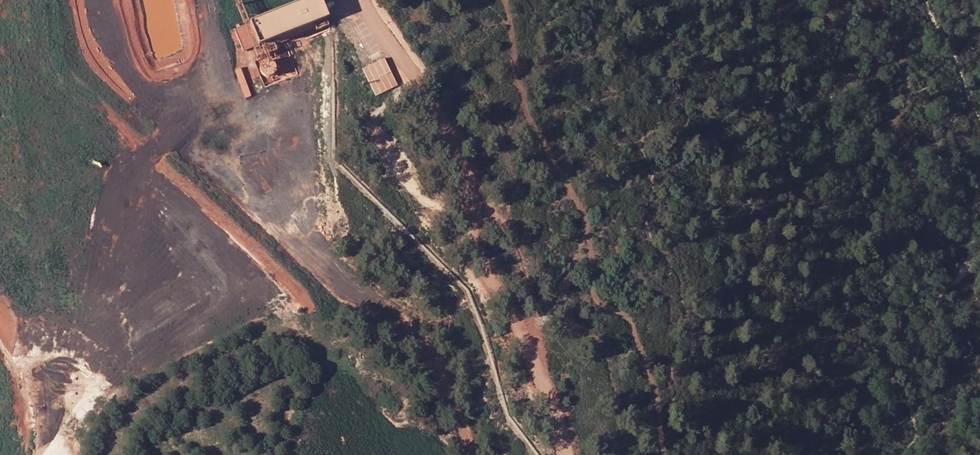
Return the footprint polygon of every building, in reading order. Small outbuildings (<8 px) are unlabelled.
[(249,17),(261,49),(332,22),(323,0),(295,0),(249,17)] [(242,54),(254,50),(247,24),(235,27),(242,54)] [(363,67),(376,95),(399,84),(386,56),(363,67)]
